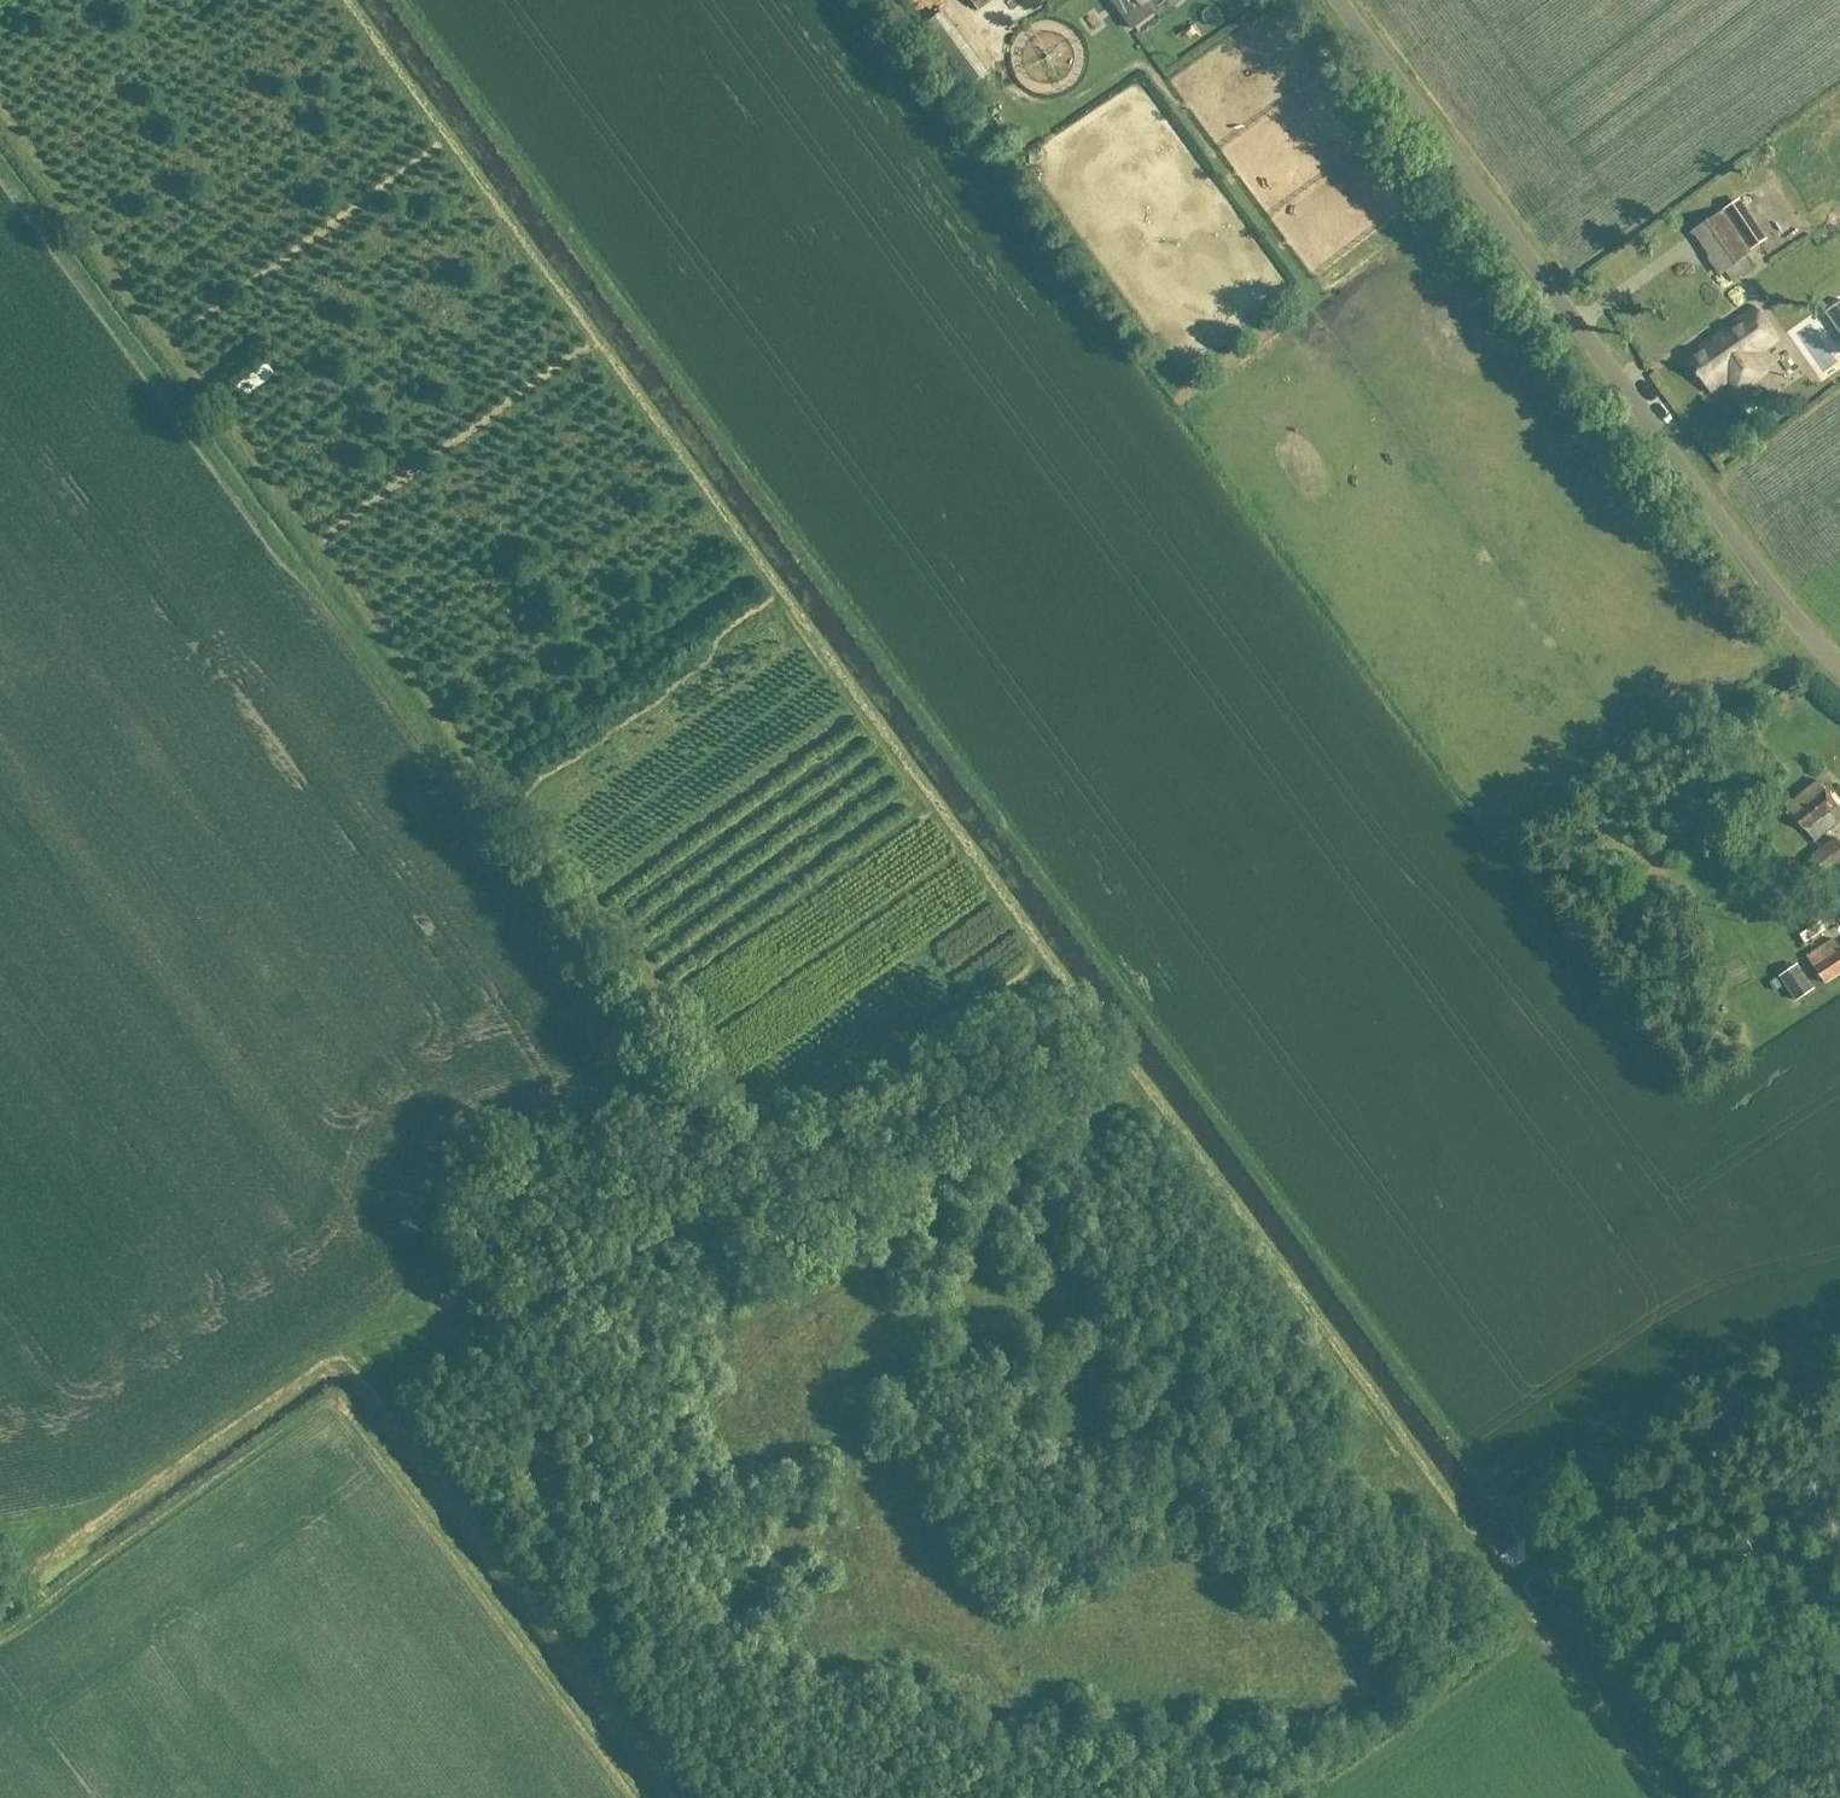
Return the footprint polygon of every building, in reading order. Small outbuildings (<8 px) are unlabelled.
[(978,12),(994,0),(969,0),(978,12)] [(1148,0),(1110,0),(1132,30),(1156,13),(1147,1),(1148,0)] [(1710,258),(1720,274),(1748,255),(1747,252),(1760,243),(1734,205),(1693,234),(1694,235),(1699,233),(1714,255),(1710,258)] [(1824,313),(1839,336),(1839,302),(1839,301),(1824,313)] [(1685,358),(1710,393),(1729,380),(1737,392),(1765,373),(1754,357),(1776,341),(1755,310),(1685,358)] [(1839,813),(1839,810),(1818,782),(1787,807),(1814,842),(1836,824),(1832,819),(1839,813)] [(1826,878),(1833,886),(1839,881),(1839,846),(1835,839),(1811,858),(1826,878)] [(1836,940),(1808,958),(1825,984),(1839,974),(1839,946),(1836,940)] [(1795,1002),(1814,990),(1797,965),(1779,977),(1795,1002)]
